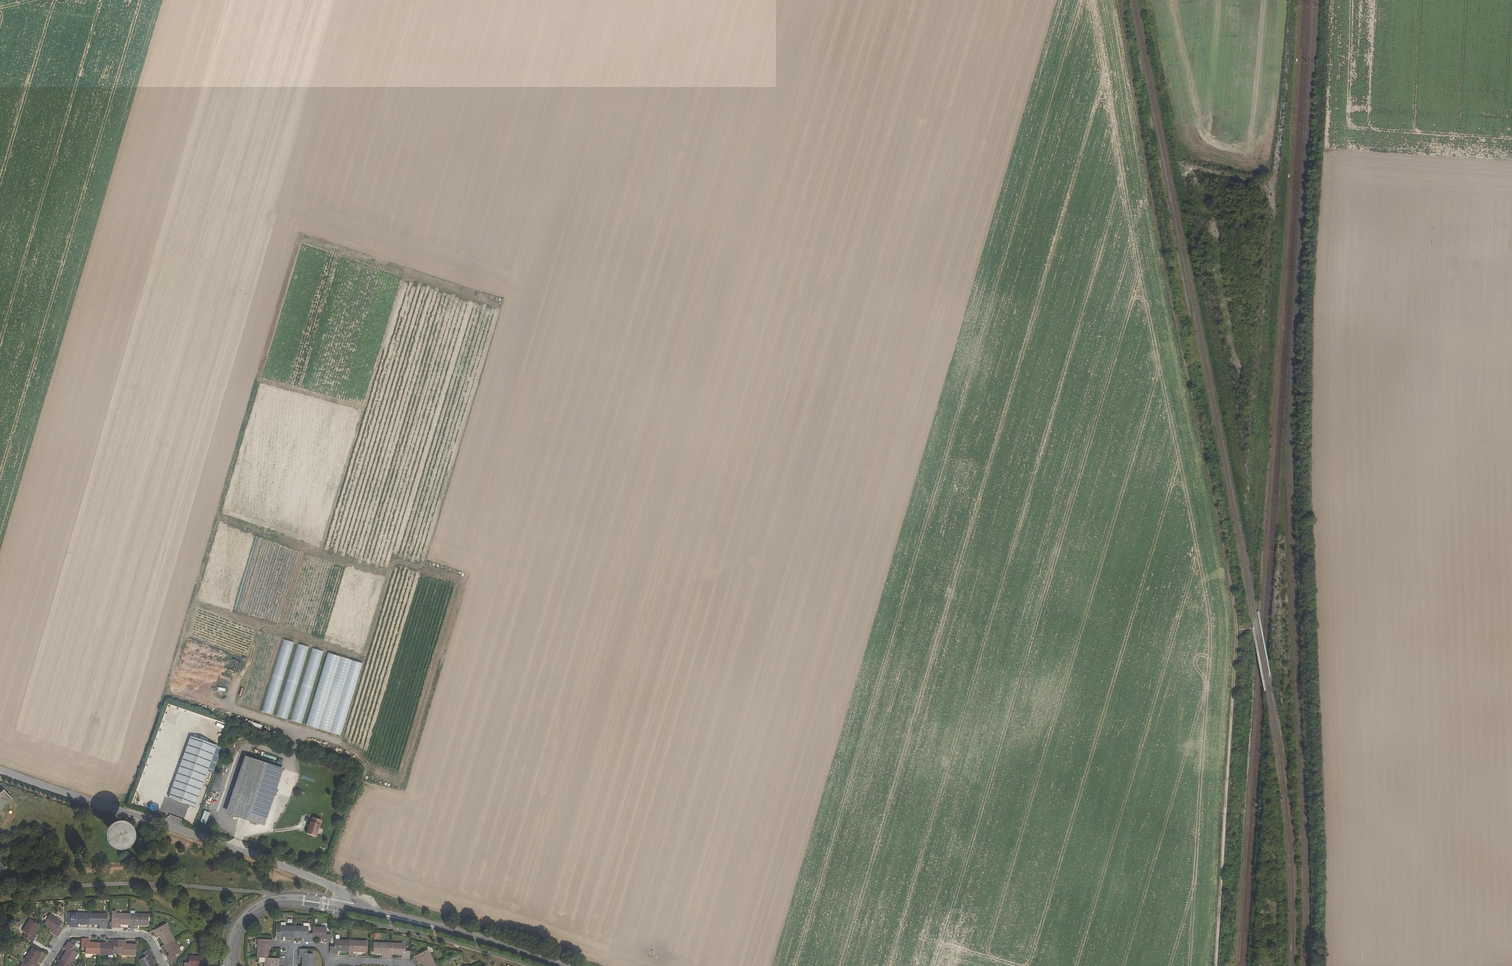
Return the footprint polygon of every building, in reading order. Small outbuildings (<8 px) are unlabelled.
[(362,663),(282,638),(260,712),(340,737),(362,663)] [(217,746),(191,736),(169,797),(195,806),(208,772),(217,746)] [(223,747),(217,746),(208,772),(213,774),(223,747)] [(266,763),(243,756),(224,813),(264,826),(265,819),(282,769),(266,763)] [(144,785),(141,792),(161,800),(164,792),(144,785)] [(3,791),(0,794),(0,810),(11,799),(3,791)] [(309,821),(305,833),(315,837),(321,820),(312,817),(310,822),(309,821)] [(120,833),(118,832),(116,832),(114,834),(112,837),(113,839),(114,841),(116,843),(119,843),(121,842),(123,840),(123,838),(123,835),(122,834),(120,833)] [(129,924),(129,921),(130,914),(116,914),(116,911),(111,911),(111,928),(118,928),(118,924),(129,924)] [(89,913),(70,913),(70,927),(78,928),(78,924),(89,924),(89,913)] [(98,929),(106,929),(106,914),(89,913),(89,924),(98,925),(98,929)] [(129,924),(129,928),(137,929),(137,925),(147,925),(148,915),(134,914),(134,921),(129,921),(129,924)] [(58,937),(62,931),(58,928),(62,923),(49,915),(44,924),(53,929),(51,933),(55,935),(58,937)] [(25,938),(33,943),(37,936),(33,934),(39,925),(30,920),(23,931),(25,933),(23,937),(25,938)] [(165,945),(174,940),(166,924),(153,931),(157,938),(160,936),(165,945)] [(283,936),(293,937),(294,926),(285,926),(280,925),(276,925),(275,940),(283,940),(283,936)] [(304,941),(311,942),(312,938),(312,933),(308,933),(308,927),(294,926),(293,937),(304,937),(304,941)] [(312,933),(312,938),(322,938),(322,941),(330,942),(331,934),(326,934),(326,927),(312,927),(312,933)] [(89,939),(81,939),(81,948),(85,948),(85,953),(98,954),(99,943),(89,943),(89,939)] [(272,948),(272,940),(257,939),(257,958),(264,958),(267,958),(268,948),(272,948)] [(110,944),(99,943),(98,954),(117,954),(118,940),(110,940),(110,944)] [(125,941),(118,940),(117,954),(135,955),(135,945),(125,945),(125,941)] [(181,953),(174,940),(165,945),(170,954),(166,956),(170,963),(177,959),(175,956),(181,953)] [(349,951),(349,941),(335,940),(335,947),(330,947),(330,954),(338,954),(338,951),(349,951)] [(71,944),(67,941),(62,948),(66,951),(61,959),(70,964),(77,953),(75,952),(77,948),(71,944)] [(349,951),(348,954),(356,955),(356,952),(367,952),(367,941),(349,941),(349,951)] [(391,954),(392,943),(373,942),(373,954),(383,954),(383,957),(391,958),(391,954)] [(401,958),(410,959),(410,950),(405,950),(405,944),(392,943),(391,954),(401,955),(401,958)] [(26,965),(38,965),(39,964),(36,963),(42,954),(32,948),(22,964),(26,965)] [(149,949),(142,952),(144,956),(140,959),(144,965),(155,965),(150,957),(153,956),(149,949)] [(307,949),(299,949),(299,957),(302,957),(302,965),(312,965),(313,954),(306,954),(307,949)] [(436,965),(427,950),(415,956),(419,963),(422,961),(425,965),(436,965)] [(202,957),(188,956),(188,963),(183,963),(183,965),(202,965),(202,957)] [(271,958),(267,958),(264,958),(264,965),(279,965),(279,959),(271,958)]
